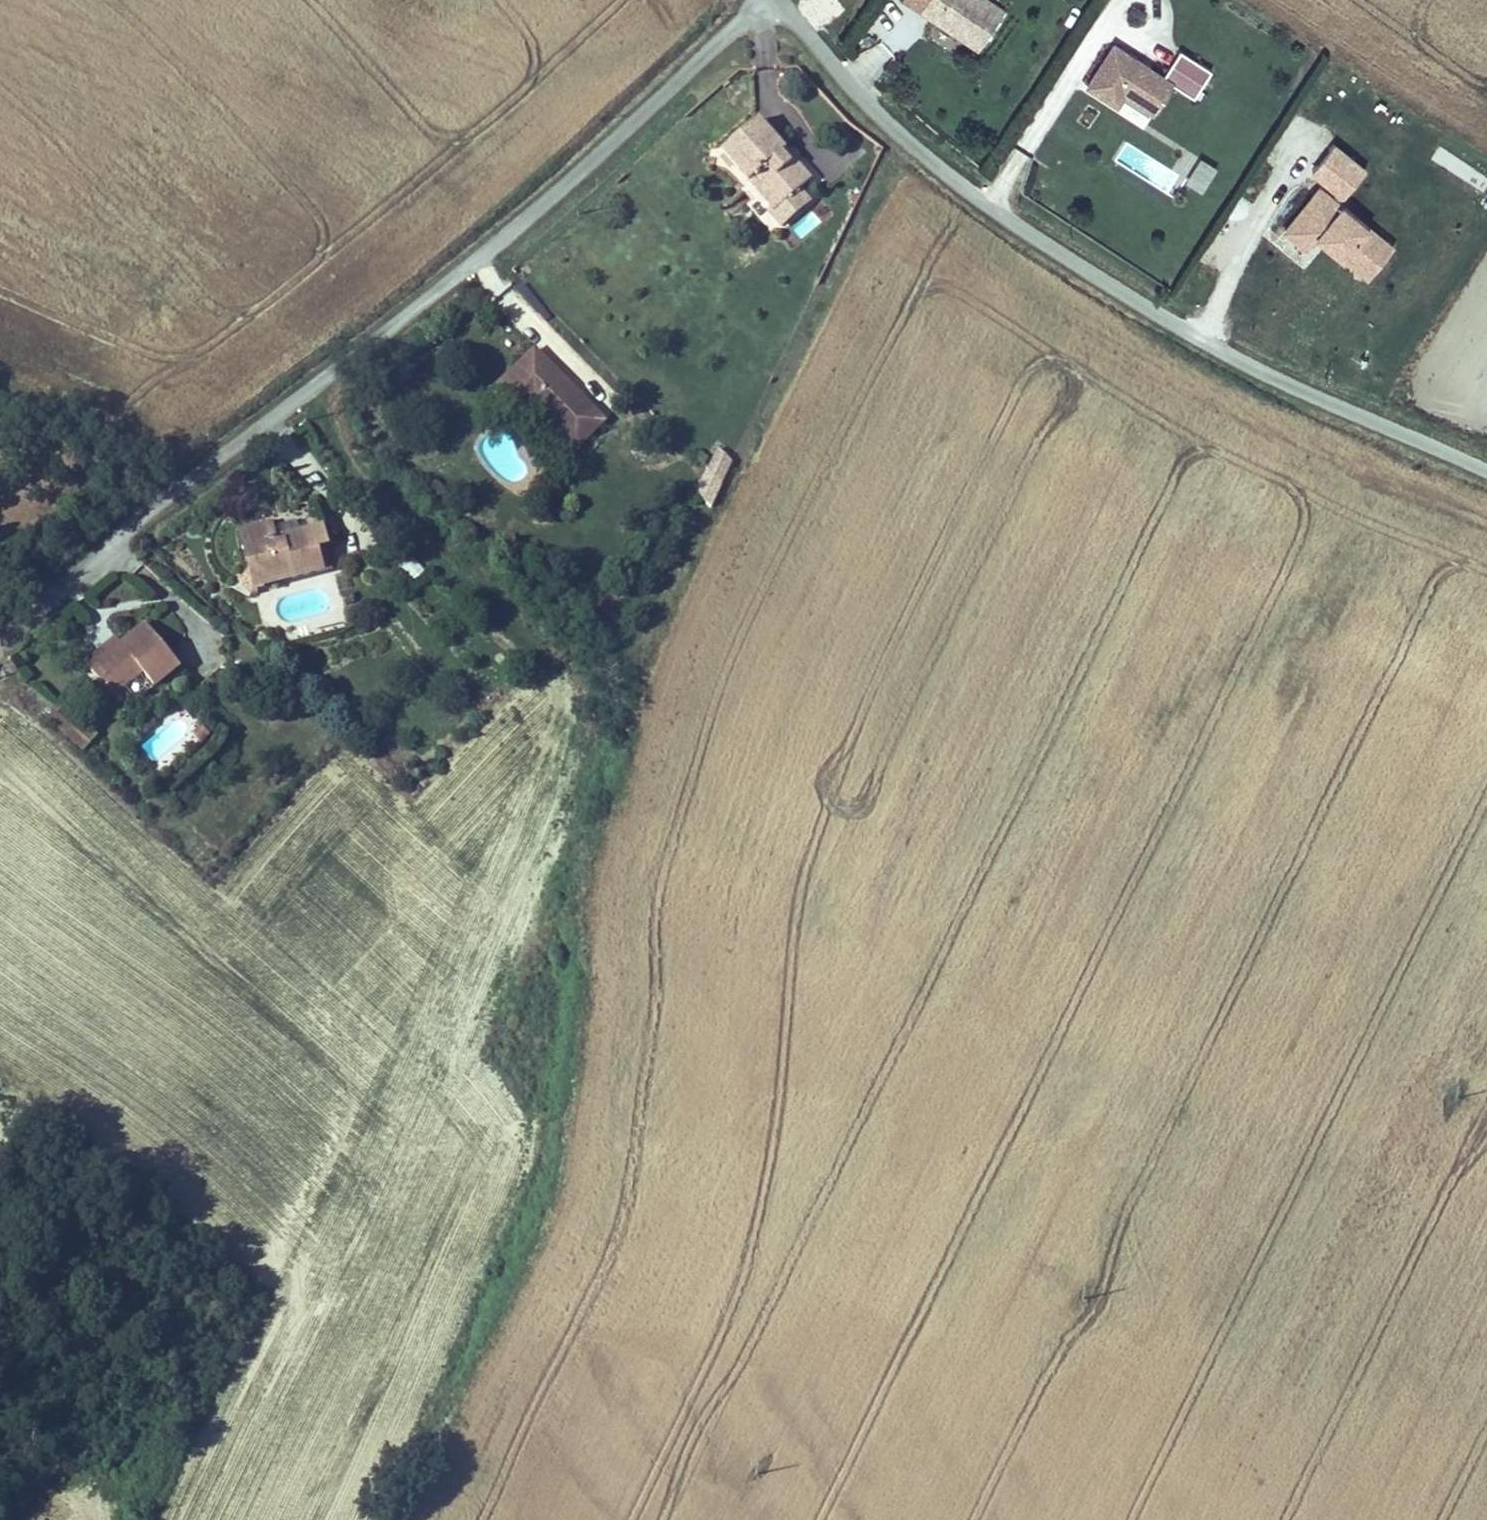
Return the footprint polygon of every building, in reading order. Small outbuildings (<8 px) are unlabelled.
[(950,32),(975,48),(1001,8),(989,0),(921,0),(916,9),(932,20),(936,13),(955,25),(950,32)] [(907,10),(883,35),(901,53),(925,28),(907,10)] [(932,20),(950,32),(955,25),(936,13),(932,20)] [(1163,74),(1112,42),(1083,87),(1116,108),(1124,97),(1152,115),(1171,85),(1193,99),(1211,70),(1179,49),(1163,74)] [(771,212),(797,191),(809,181),(758,121),(721,151),(771,212)] [(1315,247),(1367,283),(1393,246),(1338,207),(1365,169),(1335,148),(1274,235),(1307,258),(1315,247)] [(1203,191),(1215,166),(1182,150),(1170,175),(1203,191)] [(807,203),(797,191),(771,212),(767,216),(777,227),(807,203)] [(591,424),(524,354),(486,390),(512,416),(523,408),(563,449),(591,424)] [(720,485),(732,462),(718,448),(706,471),(720,485)] [(232,580),(255,595),(314,581),(305,540),(257,551),(254,539),(225,545),(232,580)] [(229,601),(255,595),(232,580),(225,584),(229,601)] [(131,633),(106,653),(76,679),(98,705),(128,680),(142,695),(166,674),(131,633)] [(76,679),(106,653),(102,648),(72,673),(76,679)] [(78,730),(94,741),(99,736),(84,724),(78,730)] [(82,753),(94,741),(78,730),(72,726),(65,737),(82,753)]
